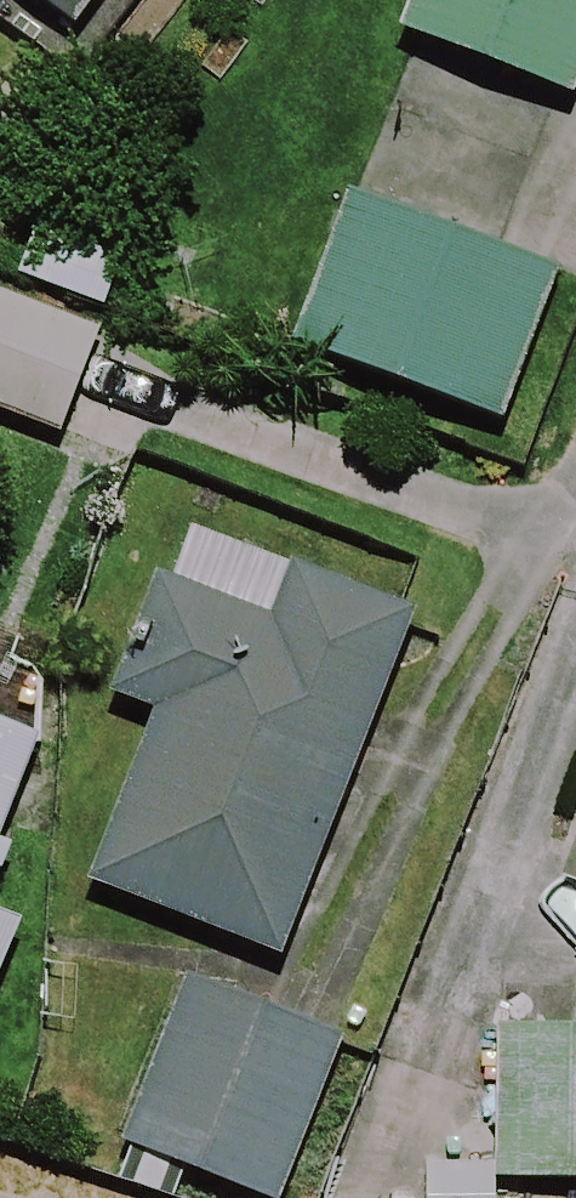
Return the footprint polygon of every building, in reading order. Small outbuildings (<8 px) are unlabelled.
[(72,22),(89,0),(42,0),(72,22)] [(400,28),(575,94),(575,0),(411,0),(400,28)] [(561,268),(349,191),(293,342),(505,420),(561,268)] [(102,325),(0,286),(0,410),(61,433),(102,325)] [(285,957),(420,607),(291,557),(269,614),(156,571),(110,692),(155,710),(89,882),(285,957)] [(42,736),(0,720),(0,842),(42,736)] [(561,877),(575,882),(575,838),(561,877)] [(24,919),(0,910),(0,980),(24,919)] [(189,973),(124,1143),(268,1197),(281,1197),(345,1033),(189,973)] [(575,1180),(575,1025),(498,1023),(496,1178),(575,1180)]
